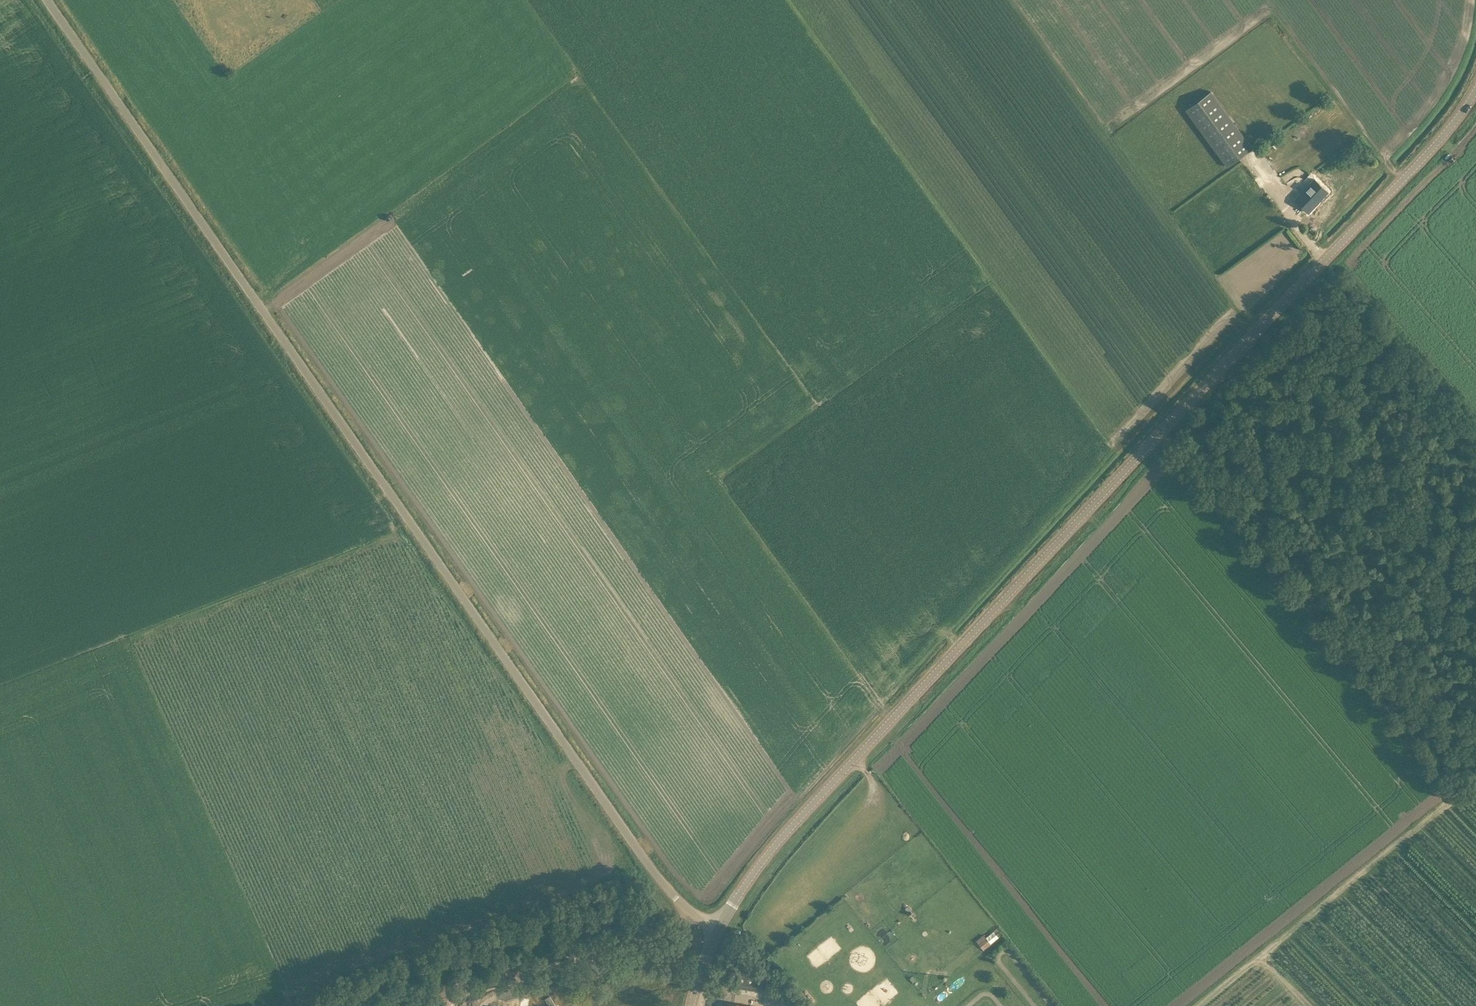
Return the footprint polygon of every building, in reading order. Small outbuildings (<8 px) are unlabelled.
[(1227,167),(1253,148),(1211,91),(1185,109),(1227,167)] [(1302,191),(1295,199),(1308,212),(1328,191),(1315,178),(1314,179),(1302,191)] [(614,901),(617,908),(625,906),(623,899),(614,901)] [(984,949),(992,943),(991,943),(986,936),(984,934),(976,940),(984,949)] [(771,991),(774,971),(740,966),(737,986),(771,991)]
